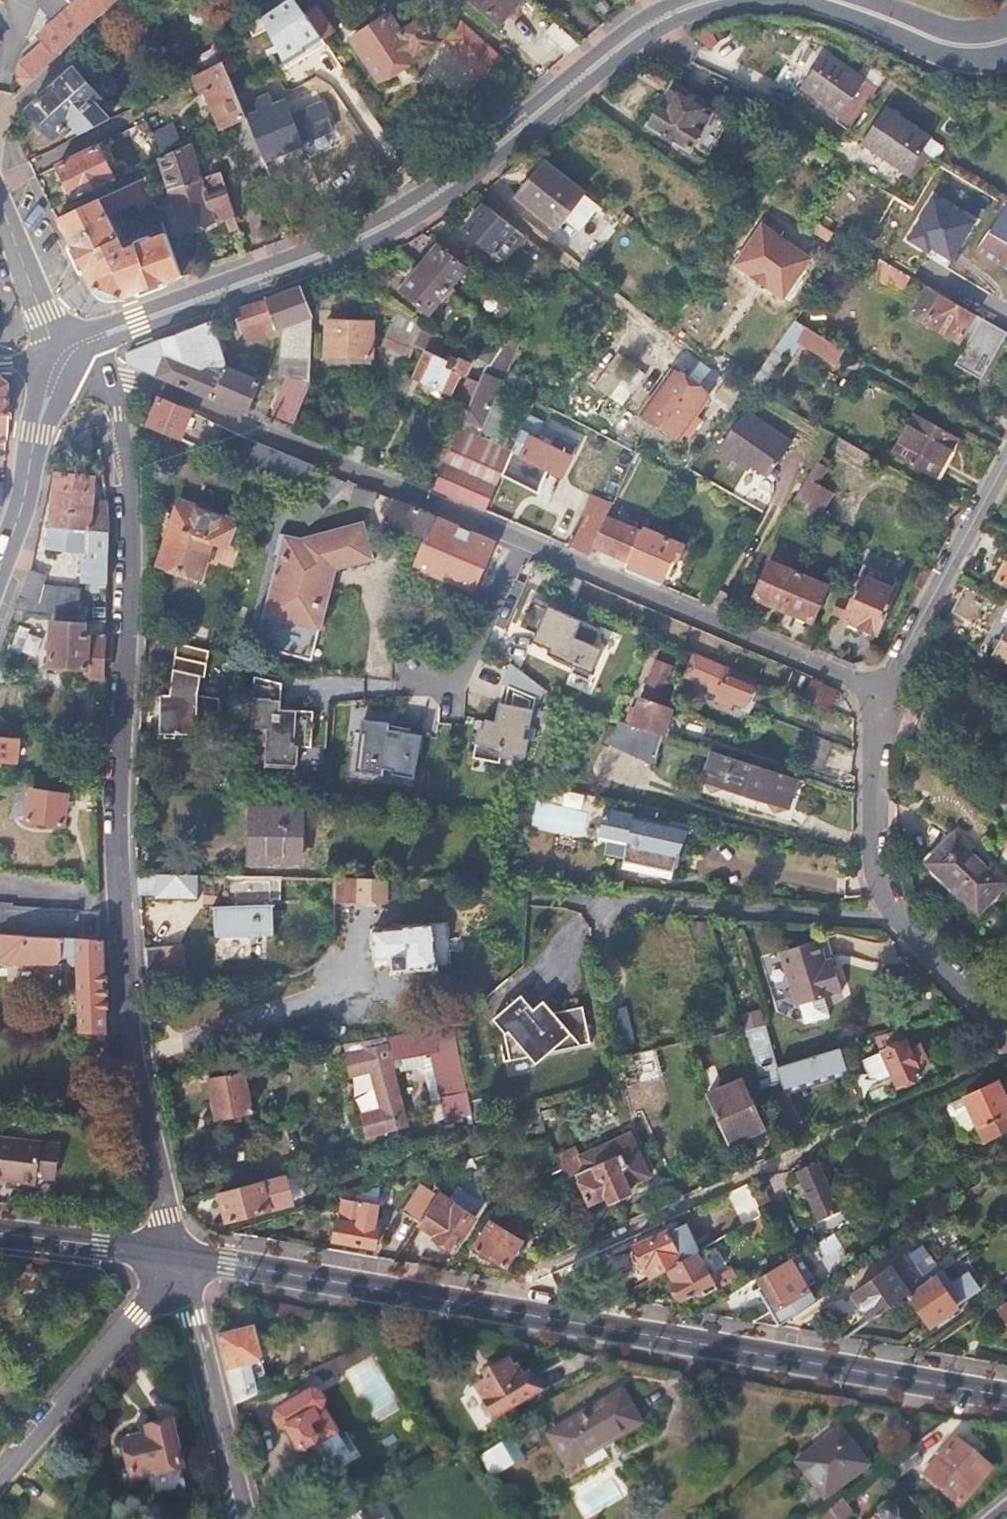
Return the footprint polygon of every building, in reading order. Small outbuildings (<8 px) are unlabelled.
[(27,86),(48,65),(111,8),(120,0),(80,0),(61,17),(41,35),(47,43),(29,58),(32,63),(18,75),(27,86)] [(61,17),(80,0),(46,0),(61,17)] [(327,43),(324,38),(305,12),(297,0),(278,0),(263,11),(261,6),(249,15),(254,33),(270,28),(287,67),(327,43)] [(521,0),(472,0),(499,25),(521,0)] [(305,12),(324,38),(334,31),(317,5),(305,12)] [(389,13),(352,37),(370,66),(378,80),(427,47),(428,43),(443,33),(429,12),(400,30),(389,13)] [(143,19),(129,26),(144,50),(157,41),(143,19)] [(568,54),(582,43),(572,35),(556,20),(545,32),(568,54)] [(490,81),(508,61),(464,21),(447,42),(490,81)] [(708,27),(694,57),(729,73),(743,43),(708,27)] [(228,56),(220,35),(215,42),(222,59),(228,56)] [(867,62),(859,72),(826,48),(796,88),(847,126),(884,75),(867,62)] [(237,123),(248,118),(243,108),(237,94),(222,59),(199,72),(194,75),(202,94),(205,91),(222,130),(237,123)] [(101,97),(74,67),(69,71),(30,108),(55,135),(72,121),(82,133),(110,118),(95,102),(101,97)] [(237,94),(243,108),(286,90),(280,75),(237,94)] [(321,78),(306,85),(329,129),(342,123),(321,78)] [(662,100),(648,123),(690,150),(716,107),(680,86),(670,104),(662,100)] [(258,142),(265,157),(302,141),(287,104),(274,109),(270,101),(257,107),(259,115),(248,118),(258,142)] [(886,108),(861,143),(907,172),(929,137),(886,108)] [(258,142),(248,118),(237,123),(248,146),(258,142)] [(164,156),(190,145),(181,122),(154,134),(164,156)] [(154,160),(159,158),(164,156),(154,134),(144,138),(145,143),(154,160)] [(58,162),(66,180),(106,161),(97,144),(58,162)] [(159,158),(169,188),(202,178),(190,145),(164,156),(159,158)] [(66,180),(74,198),(102,185),(115,178),(106,161),(66,180)] [(577,187),(546,163),(520,195),(538,208),(548,195),(562,206),(577,187)] [(970,184),(945,170),(933,194),(956,207),(970,184)] [(231,229),(240,226),(222,171),(202,178),(169,188),(184,230),(226,216),(231,229)] [(159,284),(183,274),(168,233),(125,248),(107,214),(153,194),(147,176),(56,217),(72,247),(95,290),(118,298),(154,285),(159,284)] [(523,232),(484,202),(465,225),(503,257),(523,232)] [(933,207),(928,217),(940,224),(945,227),(949,218),(933,207)] [(997,227),(992,225),(979,248),(994,257),(1006,265),(1006,264),(1006,210),(997,227)] [(940,224),(928,217),(923,224),(941,234),(945,227),(940,224)] [(979,248),(992,225),(980,218),(967,241),(979,248)] [(762,221),(731,264),(784,302),(815,259),(762,221)] [(438,242),(420,266),(440,281),(452,290),(470,266),(463,261),(438,242)] [(910,276),(879,259),(871,276),(902,292),(910,276)] [(440,281),(420,266),(403,288),(435,312),(452,290),(440,281)] [(963,336),(976,313),(961,304),(927,285),(914,309),(916,315),(961,340),(963,336)] [(242,308),(236,311),(247,341),(282,329),(281,376),(288,376),(276,411),(296,420),(311,384),(313,315),(303,286),(284,293),(273,297),(242,308)] [(387,341),(414,354),(418,346),(424,333),(428,324),(401,308),(387,341)] [(982,316),(976,313),(963,336),(969,339),(982,316)] [(982,316),(969,339),(956,363),(983,377),(1006,334),(1006,330),(982,316)] [(249,412),(250,409),(262,379),(227,364),(211,320),(192,327),(130,349),(129,363),(205,394),(249,412)] [(328,320),(327,355),(373,356),(373,322),(328,320)] [(844,348),(795,320),(749,386),(760,392),(789,352),(793,353),(801,342),(836,362),(844,348)] [(424,333),(418,346),(428,350),(418,378),(454,394),(462,376),(466,377),(472,365),(451,354),(450,359),(443,355),(448,345),(424,333)] [(471,403),(466,416),(485,424),(502,387),(516,358),(502,352),(494,366),(489,363),(480,384),(471,403)] [(614,357),(594,387),(622,406),(642,376),(614,357)] [(676,371),(648,412),(671,426),(679,416),(692,425),(712,396),(676,371)] [(8,414),(8,396),(7,381),(0,375),(0,413),(8,414)] [(471,403),(480,384),(471,381),(463,399),(471,403)] [(726,381),(715,396),(730,407),(741,393),(726,381)] [(453,444),(433,486),(453,494),(486,508),(514,450),(524,429),(536,404),(502,387),(485,424),(466,416),(453,444)] [(159,399),(148,425),(180,438),(193,410),(160,397),(159,399)] [(918,411),(894,452),(936,474),(960,434),(918,411)] [(748,412),(725,453),(738,462),(740,456),(775,475),(796,438),(748,412)] [(7,438),(9,416),(8,414),(0,413),(0,437),(7,438)] [(219,423),(208,450),(248,467),(305,490),(316,465),(287,453),(228,427),(219,423)] [(524,429),(514,450),(565,473),(575,452),(524,429)] [(872,455),(841,437),(834,448),(866,468),(872,455)] [(850,467),(825,451),(793,505),(820,521),(850,467)] [(68,472),(56,471),(56,485),(91,487),(92,473),(68,472)] [(104,479),(103,474),(96,474),(99,485),(104,485),(104,479)] [(86,579),(106,581),(108,545),(108,514),(90,512),(91,487),(56,485),(52,550),(88,553),(86,579)] [(395,498),(387,520),(426,537),(432,514),(428,512),(395,498)] [(228,546),(229,544),(236,519),(228,517),(179,501),(159,562),(200,576),(213,541),(228,546)] [(432,514),(426,537),(413,567),(464,588),(476,593),(498,541),(432,514)] [(649,531),(656,521),(647,515),(639,528),(643,529),(649,531)] [(573,545),(593,553),(597,543),(606,524),(589,516),(573,545)] [(641,534),(608,520),(606,524),(597,543),(630,558),(641,534)] [(297,537),(284,533),(262,616),(319,629),(335,566),(372,556),(362,522),(297,537)] [(680,560),(686,546),(649,531),(643,529),(641,534),(630,558),(626,567),(652,578),(663,583),(674,558),(680,560)] [(223,559),(235,564),(241,548),(229,544),(228,546),(223,559)] [(757,593),(787,607),(800,577),(803,573),(773,560),(757,593)] [(997,578),(1006,583),(1006,560),(997,578)] [(31,600),(27,609),(78,614),(80,588),(41,586),(45,573),(32,568),(22,596),(31,600)] [(864,574),(846,616),(858,623),(856,630),(875,638),(898,589),(894,587),(898,578),(883,571),(879,582),(864,574)] [(800,577),(787,607),(814,619),(829,585),(803,573),(800,577)] [(1005,606),(968,587),(955,613),(992,631),(1005,606)] [(536,594),(523,623),(538,630),(534,639),(552,646),(549,651),(577,663),(574,669),(593,677),(606,646),(597,642),(604,627),(551,604),(552,601),(536,594)] [(19,602),(17,609),(27,609),(31,600),(22,596),(19,602)] [(83,676),(101,677),(104,636),(83,634),(82,624),(52,623),(51,632),(49,632),(47,666),(84,668),(83,676)] [(996,651),(1006,658),(1006,632),(996,651)] [(179,641),(177,641),(172,694),(164,693),(161,731),(198,732),(199,716),(221,717),(223,695),(201,694),(202,674),(206,675),(210,648),(179,641)] [(746,702),(756,676),(732,666),(732,664),(727,662),(724,661),(722,660),(697,649),(688,675),(713,685),(712,688),(715,689),(722,692),(735,697),(746,702)] [(634,722),(643,725),(666,732),(677,706),(663,701),(677,663),(660,656),(646,694),(645,694),(639,707),(634,722)] [(520,666),(516,662),(503,685),(509,688),(505,705),(500,703),(496,723),(486,720),(482,740),(478,740),(475,755),(502,760),(503,755),(515,757),(516,752),(528,754),(531,738),(535,738),(537,726),(532,725),(538,696),(535,694),(543,683),(520,666)] [(267,761),(299,763),(300,744),(313,745),(315,708),(282,706),(283,680),(255,673),(253,725),(269,726),(267,761)] [(813,679),(807,696),(819,701),(831,706),(838,689),(813,679)] [(735,697),(722,692),(720,696),(734,701),(735,697)] [(659,752),(666,732),(643,725),(634,722),(617,717),(610,733),(659,752)] [(388,725),(364,721),(355,776),(383,780),(384,773),(415,778),(422,736),(387,730),(388,725)] [(0,737),(0,760),(16,762),(19,739),(0,737)] [(724,751),(715,748),(705,776),(713,790),(727,783),(770,797),(776,808),(791,804),(801,776),(724,751)] [(67,795),(31,790),(28,820),(64,825),(67,795)] [(301,807),(256,807),(255,857),(299,858),(301,807)] [(675,870),(685,829),(611,812),(605,815),(604,827),(606,832),(610,833),(606,852),(675,870)] [(960,827),(925,863),(978,913),(1006,881),(1006,870),(960,827)] [(139,867),(141,889),(157,890),(159,891),(198,893),(199,870),(139,867)] [(266,871),(229,871),(229,900),(217,901),(216,925),(269,926),(270,892),(282,892),(282,871),(266,871)] [(339,873),(340,898),(363,899),(363,895),(389,895),(389,874),(339,873)] [(1,930),(78,935),(80,909),(14,906),(13,902),(0,901),(0,930),(1,930)] [(440,964),(440,958),(438,926),(438,919),(408,921),(408,925),(378,927),(379,955),(397,954),(397,961),(401,965),(408,966),(413,964),(413,966),(440,964)] [(438,926),(440,958),(454,956),(454,926),(438,926)] [(1,930),(0,948),(0,954),(6,961),(56,964),(63,957),(77,958),(81,1032),(88,1032),(88,1045),(109,1045),(107,1039),(104,939),(102,937),(78,935),(1,930)] [(819,941),(780,953),(797,1006),(841,992),(834,966),(826,967),(819,941)] [(145,945),(148,981),(177,979),(178,969),(164,968),(163,943),(145,945)] [(505,1032),(511,1058),(530,1054),(551,1050),(592,1042),(584,1004),(554,1010),(540,1013),(534,1006),(522,992),(494,1015),(506,1031),(505,1032)] [(544,998),(534,1006),(540,1013),(554,1010),(544,998)] [(431,1049),(445,1114),(470,1110),(454,1022),(407,1030),(390,1033),(395,1055),(431,1049)] [(743,1029),(761,1088),(781,1081),(784,1091),(847,1072),(846,1056),(841,1046),(779,1066),(766,1023),(743,1029)] [(385,1034),(357,1039),(359,1050),(346,1052),(352,1073),(369,1069),(378,1109),(361,1114),(364,1133),(405,1125),(385,1034)] [(909,1039),(886,1049),(901,1083),(924,1073),(919,1061),(930,1056),(925,1043),(914,1048),(909,1039)] [(537,1061),(551,1050),(530,1054),(537,1061)] [(655,1050),(615,1059),(621,1085),(661,1075),(655,1050)] [(244,1068),(210,1074),(218,1115),(252,1108),(244,1068)] [(742,1079),(707,1095),(730,1144),(764,1128),(742,1079)] [(1006,1128),(1006,1097),(999,1079),(966,1094),(988,1140),(1006,1128)] [(980,1144),(988,1140),(966,1094),(952,1101),(972,1150),(980,1144)] [(559,1154),(570,1180),(582,1206),(591,1201),(592,1204),(610,1197),(612,1201),(633,1192),(631,1186),(653,1177),(633,1132),(595,1150),(596,1152),(584,1157),(579,1147),(559,1154)] [(21,1180),(22,1171),(36,1173),(40,1140),(0,1135),(0,1178),(21,1180)] [(40,1140),(36,1173),(53,1175),(57,1141),(40,1140)] [(851,1221),(844,1206),(839,1208),(818,1164),(798,1171),(818,1217),(808,1221),(818,1241),(821,1240),(839,1229),(851,1221)] [(22,1171),(21,1180),(35,1182),(36,1173),(22,1171)] [(263,1179),(221,1190),(229,1218),(270,1208),(271,1205),(292,1201),(287,1179),(264,1185),(263,1179)] [(405,1212),(419,1221),(437,1193),(422,1185),(405,1212)] [(343,1197),(377,1204),(381,1204),(382,1186),(374,1189),(343,1197)] [(437,1193),(419,1221),(437,1232),(435,1237),(454,1249),(476,1214),(438,1191),(437,1193)] [(343,1197),(341,1198),(334,1239),(376,1245),(379,1226),(375,1226),(377,1204),(343,1197)] [(495,1219),(478,1246),(507,1263),(523,1236),(495,1219)] [(643,1264),(646,1263),(653,1277),(654,1276),(670,1267),(689,1256),(697,1252),(691,1242),(687,1233),(685,1223),(668,1231),(635,1246),(636,1249),(633,1250),(632,1253),(636,1261),(639,1263),(642,1261),(643,1264)] [(821,1240),(818,1241),(804,1249),(811,1262),(828,1251),(821,1240)] [(906,1255),(925,1282),(943,1269),(925,1243),(906,1255)] [(720,1286),(700,1250),(697,1252),(689,1256),(670,1267),(678,1280),(674,1282),(685,1298),(704,1286),(707,1292),(720,1286)] [(925,1282),(906,1255),(856,1291),(874,1317),(906,1295),(910,1292),(925,1282)] [(777,1325),(816,1298),(791,1257),(780,1263),(760,1275),(765,1284),(761,1286),(773,1308),(753,1320),(777,1325)] [(945,1267),(943,1269),(925,1282),(910,1292),(932,1323),(959,1304),(973,1294),(961,1276),(954,1281),(945,1267)] [(255,1326),(219,1335),(235,1398),(236,1402),(256,1393),(253,1379),(245,1381),(241,1367),(264,1362),(255,1326)] [(494,1415),(495,1417),(541,1390),(531,1373),(524,1377),(518,1366),(514,1368),(507,1360),(478,1378),(480,1383),(477,1386),(485,1402),(483,1403),(483,1407),(484,1412),(489,1416),(494,1415)] [(623,1388),(559,1427),(578,1461),(643,1423),(623,1388)] [(309,1449),(315,1445),(324,1460),(349,1445),(335,1425),(335,1422),(330,1413),(325,1407),(326,1397),(321,1391),(314,1390),(302,1396),(299,1393),(288,1399),(291,1404),(280,1410),(279,1419),(283,1427),(289,1428),(302,1449),(310,1451),(309,1449)] [(146,1429),(149,1435),(123,1441),(132,1480),(180,1467),(171,1423),(163,1424),(161,1419),(153,1421),(154,1426),(146,1429)] [(826,1496),(841,1484),(835,1476),(864,1456),(840,1426),(795,1459),(826,1496)] [(960,1435),(928,1470),(961,1499),(993,1463),(960,1435)] [(511,1439),(482,1455),(494,1476),(523,1460),(511,1439)] [(835,1476),(841,1484),(869,1462),(864,1456),(835,1476)] [(830,1506),(840,1517),(850,1509),(841,1497),(830,1506)] [(876,1518),(899,1518),(896,1516),(897,1509),(893,1504),(887,1503),(882,1506),(882,1515),(876,1518)] [(358,1510),(342,1518),(363,1518),(358,1510)]
